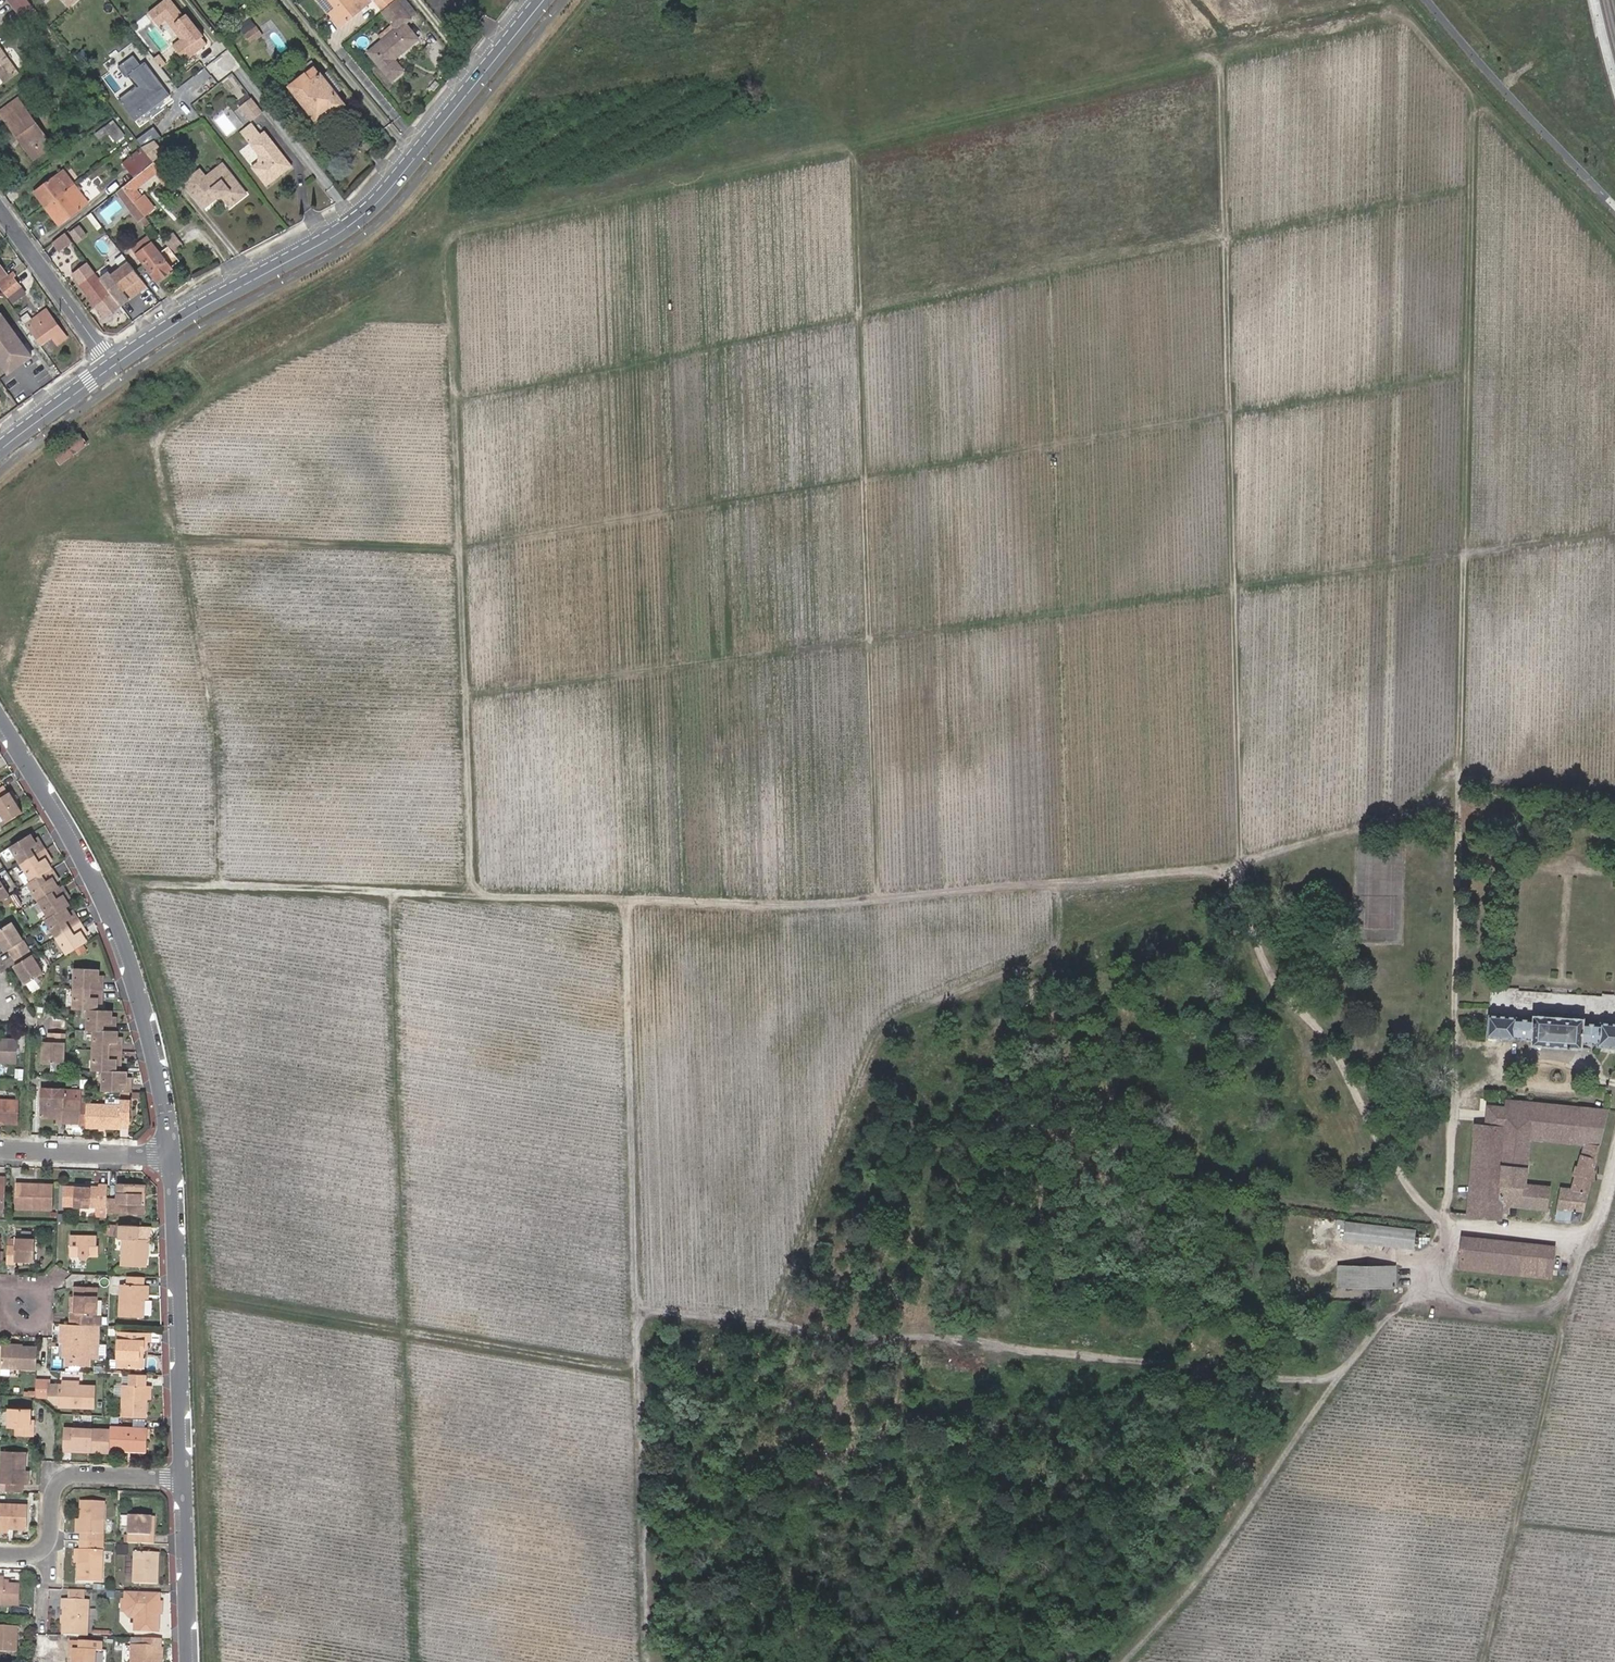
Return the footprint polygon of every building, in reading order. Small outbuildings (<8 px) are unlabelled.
[(23,15),(36,4),(33,0),(11,0),(23,15)] [(71,9),(81,0),(62,0),(71,9)] [(156,23),(167,14),(175,24),(176,22),(187,35),(182,39),(179,41),(191,58),(209,44),(203,37),(206,35),(188,13),(184,16),(171,0),(165,0),(148,13),(156,23)] [(343,25),(371,4),(368,0),(318,0),(331,17),(335,14),(343,25)] [(383,13),(397,2),(399,0),(379,0),(375,3),(383,13)] [(418,14),(407,0),(399,0),(397,2),(411,19),(418,14)] [(397,2),(383,13),(392,25),(377,37),(381,42),(368,52),(389,81),(402,71),(393,59),(417,40),(404,24),(411,19),(397,2)] [(167,14),(156,23),(159,27),(167,20),(182,39),(187,35),(176,22),(175,24),(167,14)] [(340,28),(343,25),(335,14),(331,17),(340,28)] [(256,28),(245,36),(250,42),(255,39),(256,39),(261,36),(256,28)] [(186,62),(191,58),(179,41),(173,45),(186,62)] [(3,84),(16,76),(0,52),(0,79),(3,84)] [(135,52),(117,65),(133,85),(115,98),(133,122),(168,95),(135,52)] [(161,54),(156,57),(164,68),(169,64),(161,54)] [(311,82),(321,75),(316,69),(306,76),(311,82)] [(342,105),(321,75),(311,82),(306,76),(292,86),(315,119),(328,110),(329,114),(342,105)] [(266,112),(255,97),(242,107),(254,122),(266,112)] [(18,138),(22,136),(32,152),(47,142),(19,99),(0,112),(18,138)] [(110,132),(117,141),(126,135),(115,120),(98,133),(102,139),(110,132)] [(283,170),(285,173),(295,165),(268,131),(253,143),(262,156),(261,160),(255,165),(270,186),(280,178),(278,174),(283,170)] [(22,136),(18,138),(33,160),(51,148),(47,142),(32,152),(22,136)] [(166,151),(160,141),(145,150),(154,161),(166,151)] [(147,167),(148,166),(152,163),(137,144),(119,159),(133,178),(136,176),(147,167)] [(172,194),(177,190),(154,162),(152,163),(148,166),(147,167),(136,176),(133,178),(122,186),(145,217),(155,209),(145,195),(142,198),(135,189),(157,174),(172,194)] [(207,207),(220,197),(226,198),(233,207),(248,194),(225,164),(208,177),(202,169),(186,181),(207,207)] [(61,169),(55,173),(64,185),(69,181),(61,169)] [(45,205),(74,183),(71,180),(64,185),(55,173),(37,186),(43,194),(39,197),(45,205)] [(77,188),(74,183),(45,205),(59,223),(81,208),(80,207),(86,203),(76,189),(77,188)] [(33,189),(39,197),(43,194),(37,186),(33,189)] [(145,217),(122,186),(118,190),(131,206),(128,209),(138,222),(145,217)] [(77,240),(85,233),(79,225),(70,232),(77,240)] [(178,239),(169,244),(174,252),(184,245),(178,239)] [(136,253),(156,280),(172,268),(152,241),(136,253)] [(60,247),(63,252),(68,248),(65,243),(60,247)] [(129,263),(111,276),(109,273),(100,279),(111,293),(121,306),(129,301),(147,287),(129,263)] [(111,293),(100,279),(95,272),(79,283),(95,306),(111,293)] [(0,283),(0,289),(6,297),(20,286),(13,278),(16,276),(14,273),(7,278),(0,283)] [(20,286),(6,297),(11,304),(24,293),(20,286)] [(66,337),(46,309),(30,320),(25,313),(21,317),(39,343),(51,334),(57,343),(66,337)] [(0,315),(0,365),(7,375),(33,357),(2,314),(0,315)] [(16,803),(18,802),(12,791),(7,794),(3,786),(0,788),(0,812),(7,822),(22,813),(16,803)] [(35,839),(31,834),(11,847),(21,864),(46,848),(42,842),(38,844),(35,840),(35,839)] [(46,848),(21,864),(32,880),(51,869),(52,867),(49,863),(46,858),(51,855),(46,848)] [(51,869),(32,880),(28,883),(38,899),(58,887),(55,883),(53,879),(56,877),(51,869)] [(8,895),(0,882),(0,900),(8,895)] [(58,887),(38,899),(49,917),(64,908),(68,905),(65,900),(63,896),(66,894),(61,885),(61,886),(58,887)] [(64,908),(49,917),(45,919),(56,937),(80,923),(75,915),(71,918),(68,913),(64,908)] [(10,948),(14,956),(27,947),(11,922),(0,929),(0,942),(1,943),(5,940),(10,948)] [(80,923),(56,937),(67,954),(86,942),(83,937),(81,933),(84,930),(80,923)] [(5,950),(10,948),(5,940),(1,943),(5,950)] [(27,947),(14,956),(18,963),(23,970),(19,973),(26,984),(43,973),(27,947)] [(14,966),(19,973),(23,970),(18,963),(14,966)] [(98,983),(98,977),(99,969),(75,967),(75,988),(98,990),(102,990),(102,983),(98,983)] [(98,990),(75,988),(74,1009),(88,1009),(97,1010),(97,1000),(97,995),(102,995),(102,990),(98,990)] [(97,1010),(88,1009),(87,1029),(90,1029),(114,1030),(115,1022),(111,1021),(111,1016),(111,1010),(97,1010)] [(1534,1012),(1533,1015),(1518,1016),(1517,1014),(1488,1012),(1487,1035),(1513,1037),(1515,1035),(1532,1036),(1532,1042),(1582,1047),(1583,1041),(1597,1042),(1597,1043),(1614,1044),(1614,1020),(1603,1019),(1602,1022),(1585,1020),(1585,1016),(1534,1012)] [(114,1030),(90,1029),(89,1050),(121,1051),(121,1042),(116,1041),(116,1036),(117,1030),(114,1030)] [(49,1033),(49,1042),(49,1051),(44,1051),(43,1062),(63,1063),(65,1033),(49,1033)] [(18,1062),(19,1040),(0,1038),(0,1062),(18,1062)] [(88,1069),(103,1070),(115,1070),(115,1064),(116,1060),(120,1060),(121,1051),(89,1050),(88,1069)] [(102,1091),(130,1092),(130,1083),(126,1083),(126,1078),(126,1071),(115,1070),(103,1070),(102,1091)] [(65,1119),(65,1122),(79,1122),(80,1122),(81,1126),(86,1126),(86,1105),(81,1105),(81,1090),(61,1089),(41,1087),(40,1099),(39,1117),(48,1118),(59,1119),(65,1119)] [(16,1123),(17,1101),(0,1100),(0,1123),(16,1123)] [(87,1105),(86,1126),(121,1127),(121,1122),(130,1123),(131,1101),(122,1101),(121,1106),(87,1105)] [(1533,1139),(1583,1144),(1573,1188),(1563,1186),(1557,1219),(1583,1221),(1610,1108),(1509,1101),(1505,1106),(1488,1104),(1486,1124),(1475,1124),(1471,1167),(1470,1178),(1469,1216),(1499,1220),(1500,1203),(1549,1207),(1551,1186),(1530,1184),(1533,1139)] [(107,1197),(107,1183),(99,1183),(100,1187),(88,1187),(88,1185),(84,1185),(84,1187),(75,1186),(65,1186),(65,1204),(74,1205),(106,1207),(107,1197)] [(35,1187),(35,1184),(17,1184),(16,1207),(52,1209),(53,1188),(35,1187)] [(107,1197),(106,1207),(106,1211),(144,1213),(145,1187),(119,1186),(118,1198),(107,1197)] [(1345,1221),(1343,1243),(1396,1249),(1399,1227),(1345,1221)] [(136,1239),(136,1225),(122,1225),(121,1239),(124,1239),(123,1265),(146,1267),(146,1257),(146,1240),(139,1239),(136,1239)] [(1396,1249),(1413,1251),(1415,1229),(1399,1227),(1396,1249)] [(98,1237),(89,1237),(88,1241),(81,1241),(82,1236),(71,1236),(70,1254),(79,1254),(83,1259),(87,1259),(91,1255),(99,1255),(99,1247),(99,1246),(98,1246),(98,1237)] [(1553,1245),(1458,1236),(1458,1257),(1460,1258),(1458,1266),(1514,1272),(1515,1259),(1545,1261),(1545,1255),(1549,1256),(1550,1252),(1553,1252),(1553,1245)] [(7,1245),(6,1264),(16,1264),(16,1260),(23,1260),(34,1261),(35,1240),(15,1239),(14,1246),(7,1245)] [(1573,1265),(1565,1263),(1563,1270),(1571,1272),(1573,1265)] [(1351,1284),(1351,1267),(1337,1268),(1337,1284),(1351,1284)] [(1351,1284),(1382,1284),(1383,1281),(1394,1281),(1393,1267),(1351,1267),(1351,1284)] [(144,1286),(145,1277),(129,1276),(129,1285),(121,1284),(120,1317),(143,1318),(145,1299),(146,1286),(144,1286)] [(89,1316),(97,1316),(98,1287),(76,1286),(75,1296),(75,1305),(71,1305),(70,1324),(89,1325),(89,1316)] [(70,1324),(63,1324),(63,1343),(64,1343),(66,1343),(66,1346),(65,1357),(68,1357),(68,1366),(89,1366),(90,1357),(91,1325),(89,1325),(70,1324)] [(118,1368),(138,1369),(138,1361),(140,1361),(140,1350),(143,1350),(147,1350),(147,1342),(151,1342),(152,1333),(120,1332),(118,1368)] [(37,1368),(38,1348),(3,1347),(1,1366),(1,1374),(9,1375),(10,1367),(37,1368)] [(122,1417),(146,1418),(147,1399),(147,1385),(146,1385),(147,1375),(131,1374),(130,1385),(123,1384),(123,1395),(122,1417)] [(50,1382),(37,1381),(35,1396),(49,1397),(50,1382)] [(123,1395),(123,1384),(115,1384),(115,1395),(123,1395)] [(78,1386),(63,1386),(59,1385),(58,1406),(94,1408),(95,1387),(78,1386)] [(16,1435),(33,1436),(33,1427),(30,1427),(31,1410),(9,1408),(9,1427),(16,1428),(16,1435)] [(91,1452),(110,1452),(110,1449),(110,1429),(64,1427),(63,1450),(72,1451),(72,1448),(91,1448),(91,1452)] [(147,1428),(110,1427),(110,1429),(110,1449),(128,1450),(128,1446),(147,1446),(147,1428)] [(24,1492),(23,1485),(24,1485),(25,1470),(26,1453),(2,1451),(1,1484),(0,1484),(0,1491),(7,1492),(24,1492)] [(81,1535),(81,1542),(97,1543),(97,1536),(103,1535),(105,1503),(81,1503),(80,1520),(80,1534),(81,1535)] [(8,1528),(26,1529),(27,1505),(0,1504),(0,1528),(8,1528)] [(129,1544),(155,1545),(155,1535),(151,1534),(152,1518),(131,1516),(129,1544)] [(97,1543),(81,1542),(81,1550),(79,1550),(79,1563),(78,1581),(101,1582),(103,1550),(97,1550),(97,1543)] [(136,1553),(135,1583),(157,1584),(158,1554),(136,1553)] [(19,1606),(20,1586),(8,1586),(4,1586),(4,1582),(4,1579),(0,1579),(0,1606),(19,1606)] [(84,1591),(71,1590),(71,1599),(83,1600),(84,1591)] [(159,1603),(159,1594),(125,1592),(125,1600),(125,1601),(125,1611),(129,1617),(135,1617),(134,1630),(158,1631),(158,1614),(155,1614),(155,1603),(159,1603)] [(88,1600),(83,1600),(71,1599),(65,1599),(65,1607),(64,1618),(64,1622),(64,1634),(87,1635),(88,1600)] [(17,1627),(0,1627),(0,1651),(16,1652),(17,1627)] [(160,1639),(145,1639),(144,1648),(134,1648),(133,1661),(160,1661),(160,1651),(160,1639)] [(74,1658),(74,1661),(96,1661),(96,1651),(103,1652),(103,1643),(89,1642),(70,1642),(70,1650),(74,1650),(74,1658)]
